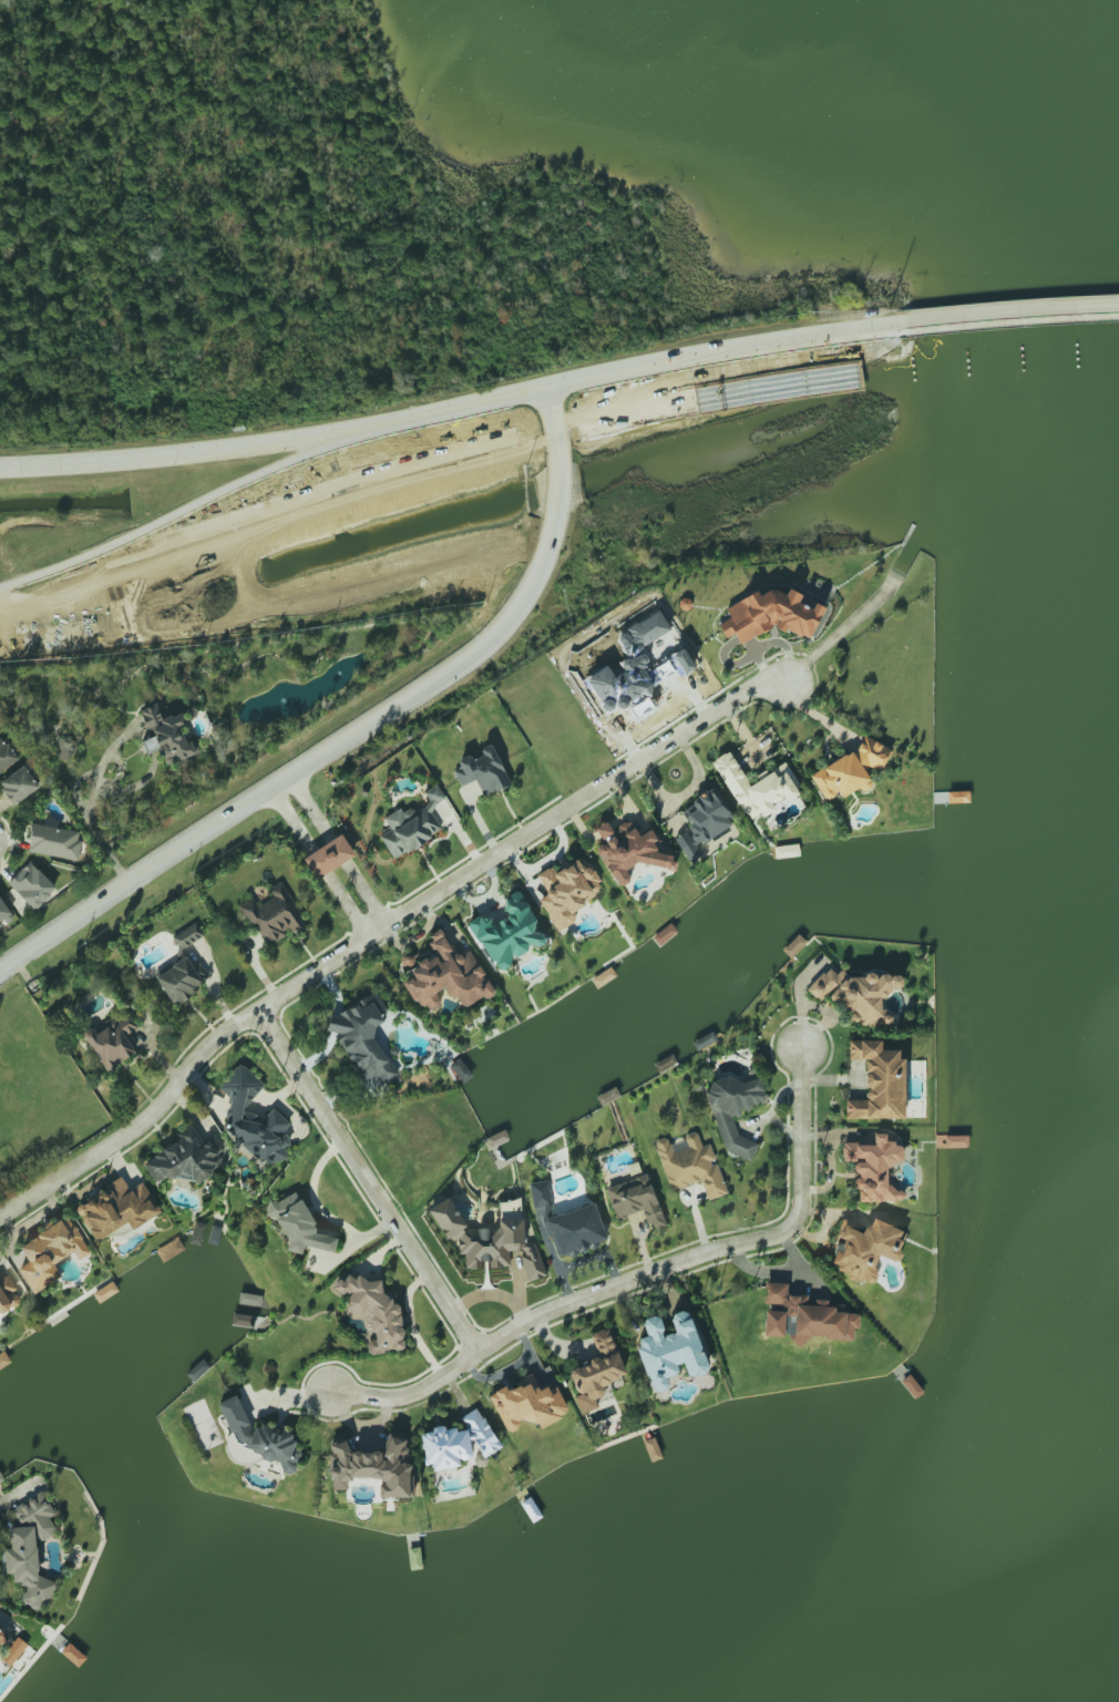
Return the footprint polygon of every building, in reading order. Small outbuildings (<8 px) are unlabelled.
[(809,640),(825,606),(788,588),(785,595),(772,588),(760,594),(756,592),(725,607),(730,618),(718,623),(725,637),(734,633),(739,644),(773,628),(773,627),(783,632),(787,630),(809,640)] [(166,765),(199,752),(195,740),(186,743),(180,727),(186,725),(181,712),(162,718),(157,704),(140,710),(149,734),(141,737),(147,755),(160,750),(166,765)] [(810,774),(819,793),(829,798),(838,793),(844,796),(859,788),(867,792),(871,784),(864,770),(870,767),(879,772),(891,749),(863,735),(856,750),(810,774)] [(3,737),(0,739),(0,772),(18,760),(3,737)] [(460,787),(475,780),(482,796),(510,784),(492,743),(479,749),(480,752),(458,761),(461,768),(454,771),(460,787)] [(786,764),(748,784),(730,750),(712,760),(745,820),(760,812),(762,817),(775,810),(772,805),(784,798),(785,801),(801,793),(786,764)] [(25,766),(0,780),(0,785),(11,805),(39,789),(25,766)] [(442,832),(429,808),(445,800),(437,785),(424,792),(430,802),(405,816),(400,808),(383,817),(391,831),(381,836),(394,859),(442,832)] [(735,823),(713,786),(689,800),(695,811),(686,816),(692,826),(675,836),(690,862),(701,856),(696,846),(735,823)] [(594,848),(605,866),(619,887),(626,883),(630,867),(637,862),(675,870),(676,864),(671,855),(659,853),(654,844),(660,841),(652,827),(639,836),(629,820),(612,831),(606,821),(595,828),(604,843),(594,848)] [(82,832),(32,823),(27,851),(77,860),(82,832)] [(303,858),(316,880),(355,855),(342,834),(303,858)] [(556,931),(577,920),(571,909),(604,891),(586,857),(554,874),(551,867),(536,874),(547,895),(539,899),(556,931)] [(8,884),(36,911),(57,888),(29,861),(8,884)] [(241,904),(266,947),(289,933),(290,936),(307,925),(281,881),(267,889),(271,897),(257,905),(252,898),(241,904)] [(472,921),(493,974),(512,966),(508,957),(544,943),(522,889),(501,898),(509,917),(491,924),(487,915),(472,921)] [(13,918),(0,898),(0,926),(13,918)] [(172,934),(178,949),(203,937),(197,923),(172,934)] [(495,991),(469,949),(458,955),(441,927),(426,936),(437,955),(401,976),(424,1014),(441,1004),(435,993),(446,986),(461,1011),(495,991)] [(155,977),(172,1004),(210,980),(199,962),(192,966),(187,957),(155,977)] [(895,1023),(882,1009),(881,998),(884,998),(896,987),(903,987),(901,974),(879,976),(877,978),(872,973),(869,976),(849,978),(840,968),(826,970),(806,988),(818,1001),(830,991),(830,998),(835,1003),(842,1003),(842,1006),(850,1015),(850,1016),(861,1027),(895,1023)] [(398,1074),(368,1032),(391,1016),(373,990),(325,1024),(336,1038),(335,1039),(372,1092),(398,1074)] [(136,1052),(125,1036),(138,1027),(127,1011),(95,1031),(92,1027),(81,1034),(105,1072),(136,1052)] [(903,1118),(903,1050),(881,1049),(881,1040),(848,1040),(848,1059),(865,1059),(865,1099),(845,1099),(845,1118),(903,1118)] [(450,1065),(463,1083),(473,1076),(459,1057),(450,1065)] [(264,1085),(242,1065),(240,1065),(219,1088),(229,1097),(231,1104),(223,1112),(228,1130),(245,1146),(246,1149),(254,1157),(257,1168),(288,1159),(284,1146),(289,1144),(287,1135),(276,1138),(290,1124),(273,1108),(257,1124),(256,1120),(243,1108),(264,1085)] [(723,1150),(751,1161),(758,1143),(737,1135),(732,1118),(738,1116),(741,1108),(748,1111),(751,1105),(767,1101),(760,1077),(743,1082),(729,1076),(710,1082),(706,1092),(723,1150)] [(727,1194),(710,1143),(701,1146),(696,1131),(684,1135),(688,1147),(673,1152),(668,1136),(653,1141),(670,1191),(700,1181),(707,1201),(727,1194)] [(156,1186),(187,1169),(195,1184),(214,1174),(211,1166),(226,1158),(214,1136),(200,1143),(194,1133),(142,1160),(156,1186)] [(858,1200),(903,1200),(904,1187),(886,1187),(886,1164),(902,1164),(902,1143),(885,1143),(885,1133),(873,1133),(873,1144),(841,1143),(841,1159),(855,1159),(854,1189),(858,1189),(858,1200)] [(664,1225),(648,1175),(606,1188),(616,1220),(643,1212),(648,1230),(664,1225)] [(161,1213),(143,1181),(128,1189),(121,1177),(97,1190),(99,1195),(76,1208),(95,1241),(128,1223),(131,1229),(161,1213)] [(532,1210),(551,1208),(548,1180),(529,1183),(532,1210)] [(334,1252),(338,1232),(315,1227),(297,1191),(276,1201),(269,1199),(265,1217),(276,1219),(288,1243),(286,1251),(302,1254),(303,1246),(334,1252)] [(428,1211),(449,1198),(466,1227),(471,1228),(476,1233),(490,1233),(500,1222),(519,1220),(522,1224),(527,1238),(535,1234),(548,1273),(526,1281),(516,1253),(512,1253),(513,1275),(465,1278),(464,1254),(460,1254),(459,1239),(445,1240),(428,1211)] [(607,1242),(594,1203),(544,1219),(549,1236),(553,1234),(560,1257),(607,1242)] [(33,1294),(61,1277),(53,1264),(73,1252),(78,1260),(90,1253),(68,1217),(19,1246),(29,1262),(18,1269),(33,1294)] [(907,1232),(871,1217),(864,1234),(845,1226),(829,1267),(870,1284),(881,1256),(895,1261),(907,1232)] [(199,1246),(206,1224),(195,1221),(189,1242),(199,1246)] [(185,1249),(178,1237),(155,1250),(162,1262),(185,1249)] [(404,1349),(396,1287),(384,1289),(382,1271),(345,1276),(345,1279),(335,1280),(337,1294),(347,1293),(350,1313),(370,1311),(374,1339),(366,1340),(368,1354),(404,1349)] [(9,1275),(0,1280),(0,1312),(22,1301),(9,1275)] [(92,1293),(99,1303),(119,1291),(112,1281),(92,1293)] [(852,1340),(853,1328),(858,1328),(859,1314),(834,1312),(835,1307),(826,1306),(826,1303),(807,1302),(807,1296),(786,1294),(787,1284),(765,1282),(764,1303),(778,1304),(778,1310),(765,1310),(763,1335),(789,1337),(788,1343),(806,1344),(807,1337),(852,1340)] [(654,1393),(669,1388),(665,1378),(683,1372),(686,1379),(709,1371),(686,1309),(669,1315),(675,1332),(665,1336),(658,1315),(641,1321),(647,1336),(634,1340),(654,1393)] [(627,1375),(607,1327),(590,1334),(599,1357),(569,1369),(579,1394),(574,1397),(580,1414),(597,1408),(594,1399),(605,1395),(602,1385),(627,1375)] [(6,1352),(0,1354),(0,1369),(11,1364),(6,1352)] [(489,1395),(507,1433),(521,1426),(519,1423),(530,1417),(536,1429),(569,1413),(554,1383),(540,1391),(532,1374),(489,1395)] [(217,1403),(228,1427),(226,1450),(232,1463),(252,1465),(262,1460),(279,1461),(285,1476),(299,1470),(300,1454),(289,1430),(257,1428),(251,1430),(236,1395),(217,1403)] [(502,1447),(476,1407),(459,1418),(467,1429),(456,1431),(453,1427),(432,1430),(428,1432),(420,1433),(424,1456),(432,1470),(460,1466),(459,1460),(471,1459),(477,1467),(488,1466),(487,1456),(502,1447)] [(412,1497),(411,1467),(412,1466),(398,1462),(398,1453),(407,1453),(406,1439),(394,1435),(389,1435),(384,1453),(379,1451),(347,1452),(347,1441),(330,1441),(330,1451),(336,1452),(336,1467),(331,1467),(331,1489),(347,1489),(347,1479),(375,1478),(381,1480),(379,1487),(379,1498),(412,1497)] [(36,1540),(44,1539),(55,1534),(54,1529),(50,1520),(53,1512),(43,1492),(10,1508),(19,1527),(7,1527),(8,1542),(4,1552),(5,1558),(0,1571),(13,1575),(13,1582),(19,1581),(24,1591),(20,1601),(39,1608),(49,1603),(55,1584),(53,1580),(39,1575),(36,1540)] [(28,1645),(18,1636),(0,1656),(0,1657),(9,1666),(28,1645)]
